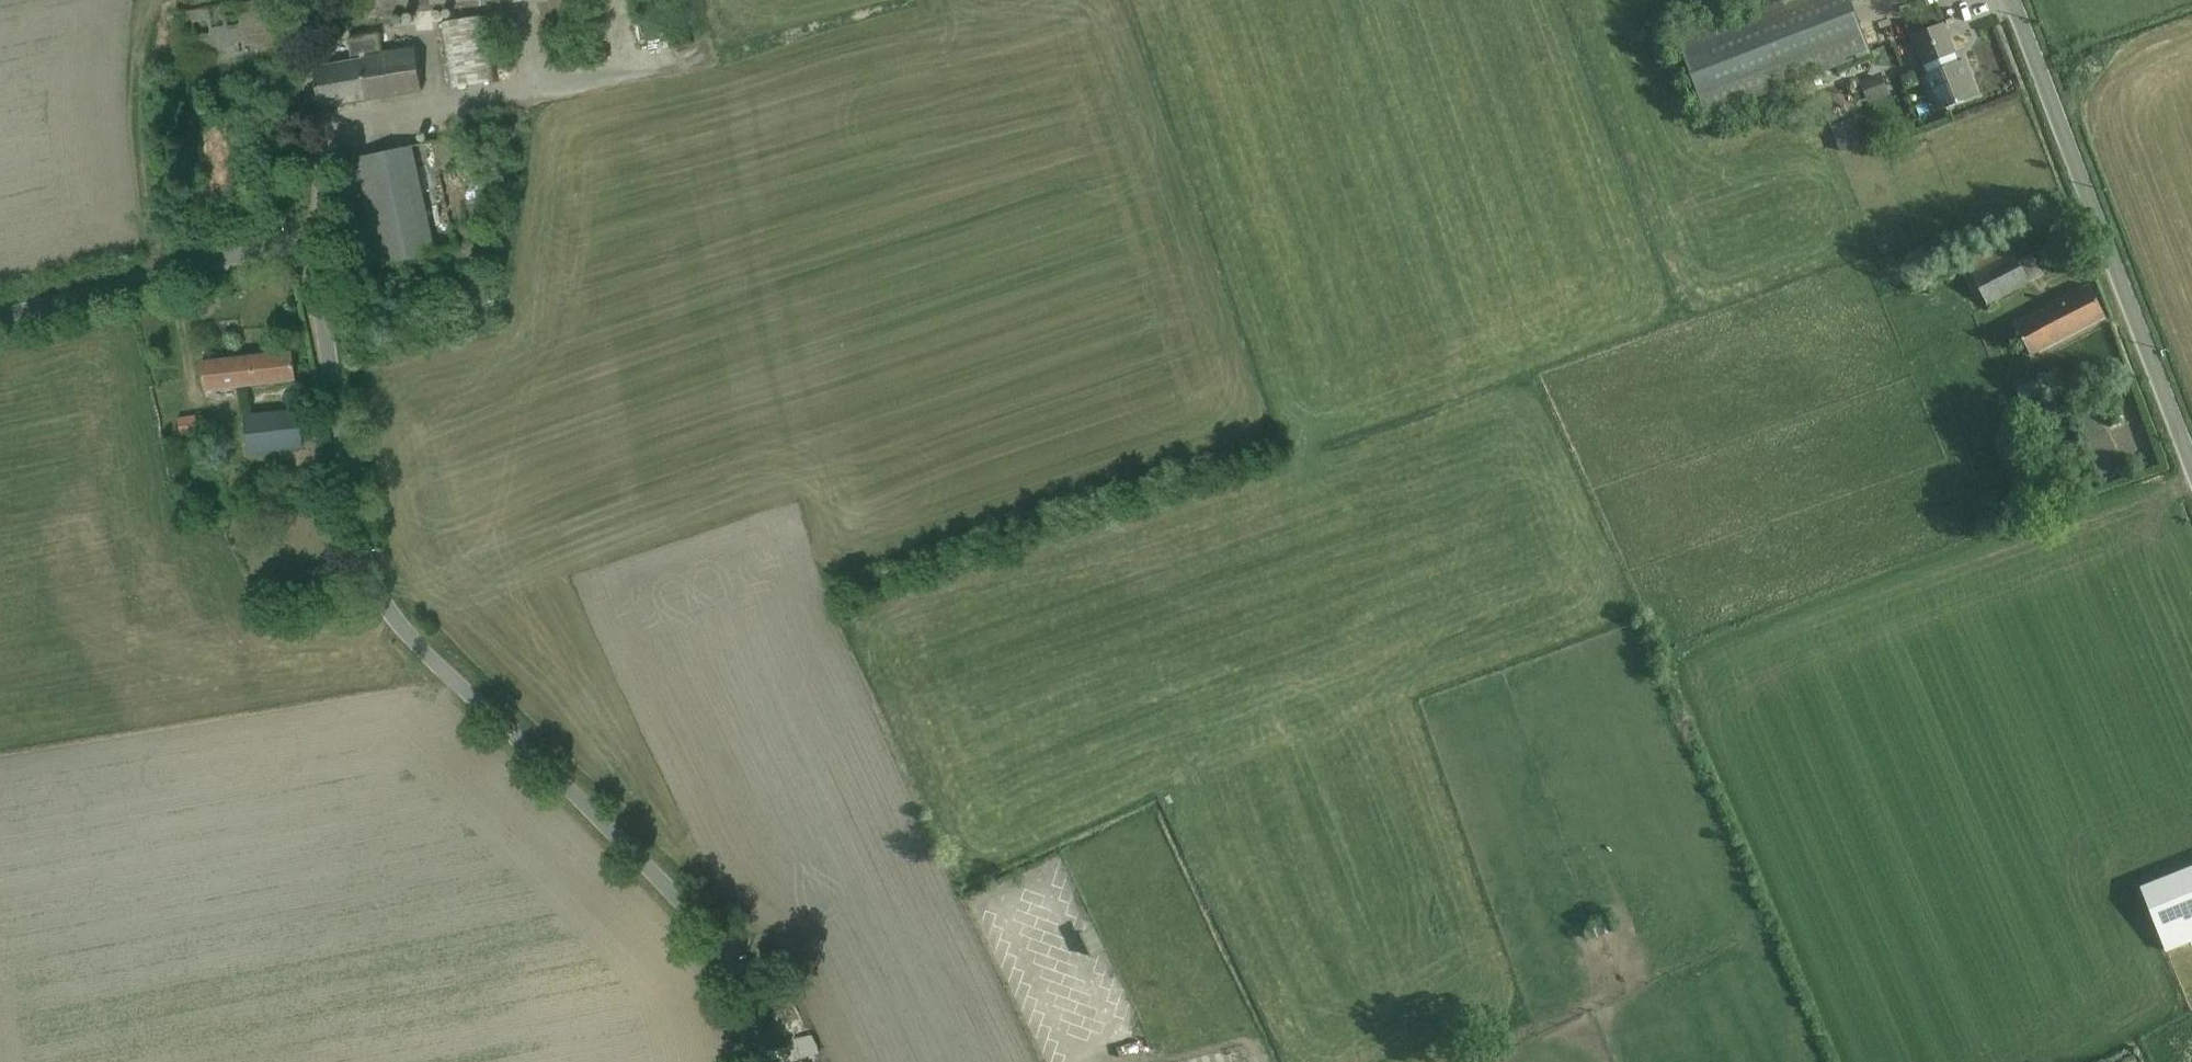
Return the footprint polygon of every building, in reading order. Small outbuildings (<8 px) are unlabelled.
[(176,14),(175,15),(188,104),(260,93),(258,78),(303,71),(292,0),(271,0),(176,14)] [(360,25),(556,0),(357,0),(360,25)] [(1673,42),(1704,126),(1874,64),(1850,0),(1785,0),(1673,42)] [(471,95),(511,92),(505,24),(466,27),(471,95)] [(1945,33),(1916,44),(1938,102),(1968,91),(1945,33)] [(323,108),(425,89),(417,44),(314,63),(323,108)] [(1868,130),(1856,134),(1862,155),(1874,152),(1868,130)] [(450,243),(426,141),(339,161),(363,263),(450,243)] [(1994,315),(2038,287),(2020,258),(1976,286),(1994,315)] [(2031,356),(2110,316),(2093,281),(2013,321),(2031,356)] [(208,392),(301,381),(297,350),(204,361),(208,392)] [(303,406),(247,411),(252,452),(307,446),(303,406)] [(197,422),(201,441),(219,438),(215,418),(197,422)] [(2142,893),(2167,956),(2191,946),(2191,872),(2142,893)] [(817,1061),(822,1061),(837,1059),(832,1038),(812,1043),(817,1061)]
